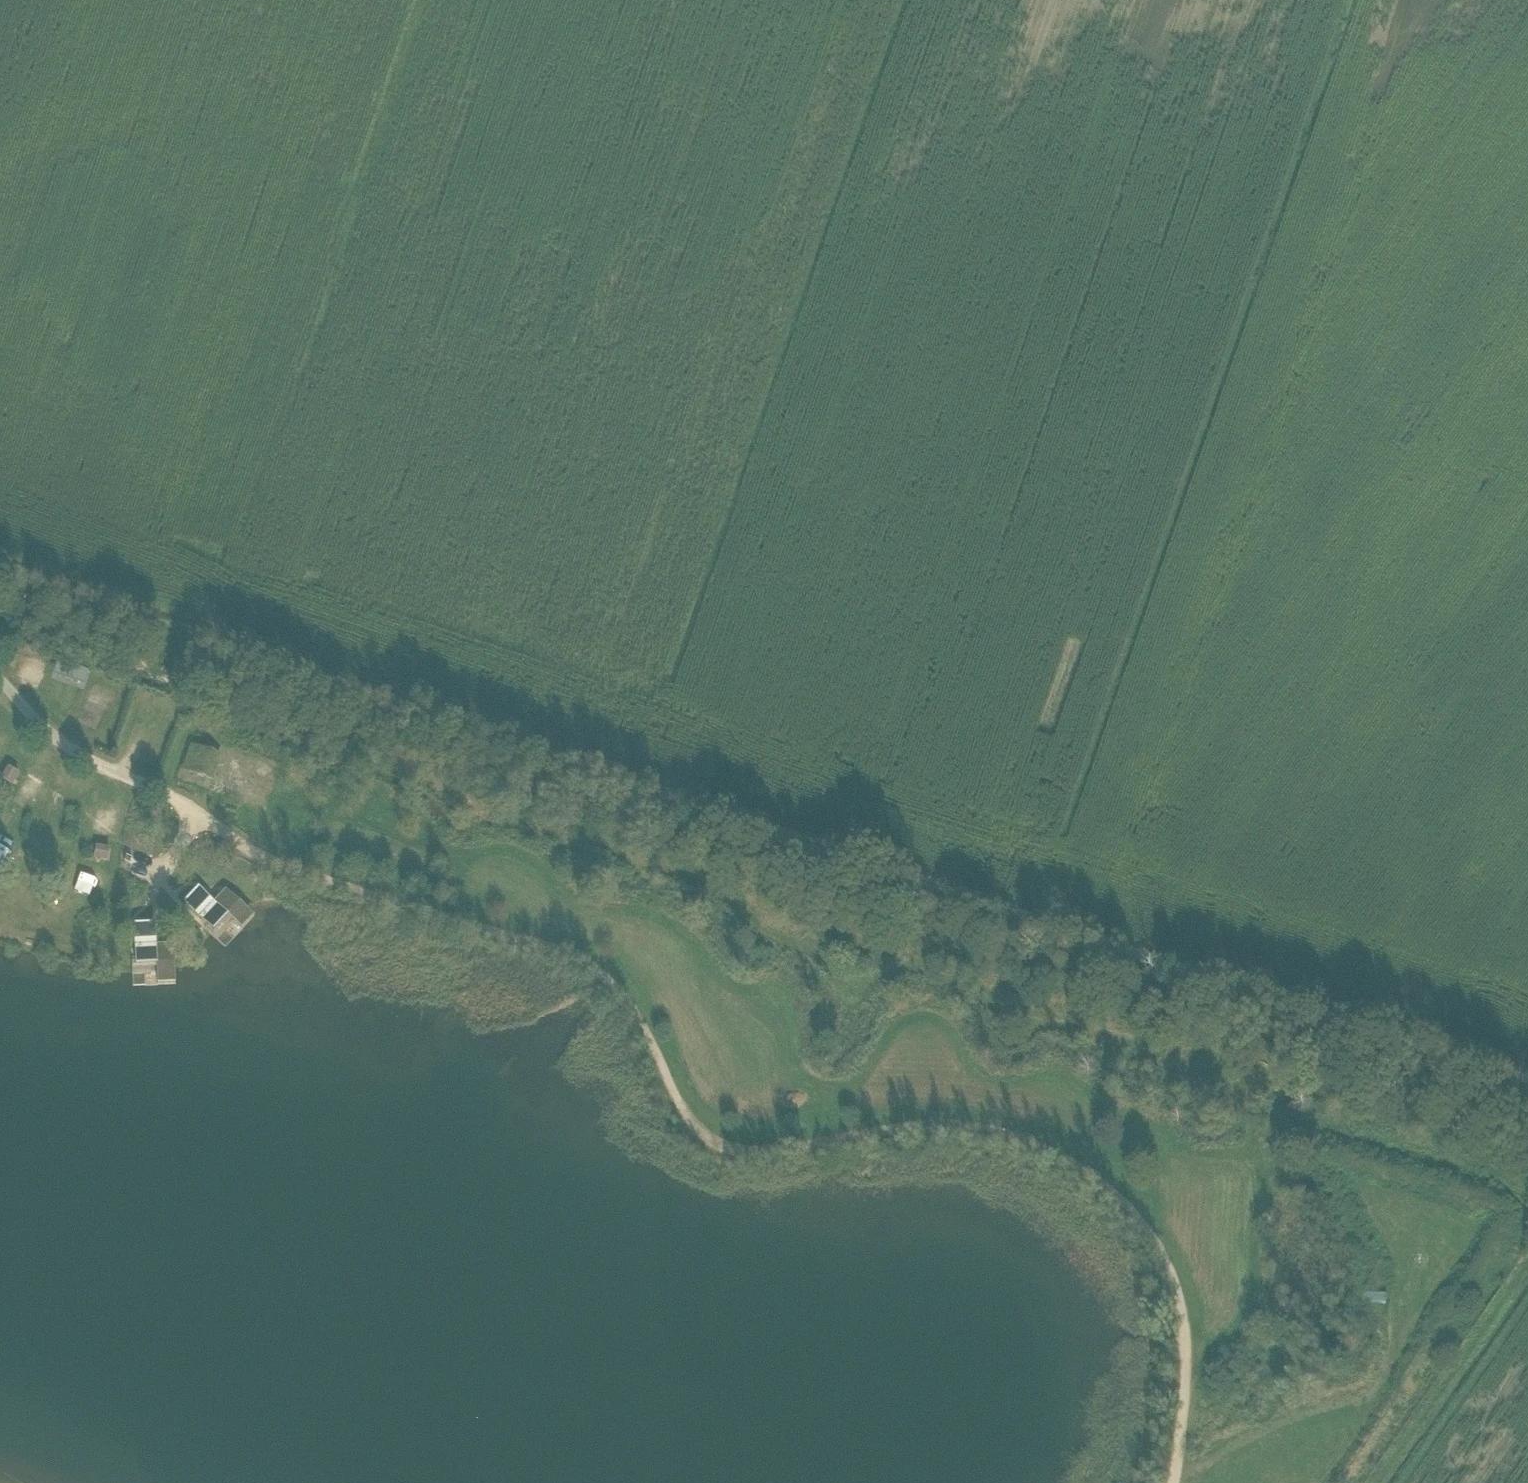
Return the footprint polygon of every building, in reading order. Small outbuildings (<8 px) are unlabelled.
[(63,663),(59,677),(78,683),(83,670),(63,663)] [(8,768),(2,778),(12,784),(18,774),(8,768)] [(97,847),(95,858),(107,860),(108,849),(97,847)] [(74,892),(93,905),(109,881),(89,868),(74,892)] [(153,870),(150,881),(164,885),(167,874),(153,870)] [(198,888),(184,903),(205,923),(213,931),(227,916),(219,908),(198,888)] [(154,924),(134,925),(136,965),(156,965),(154,924)]
